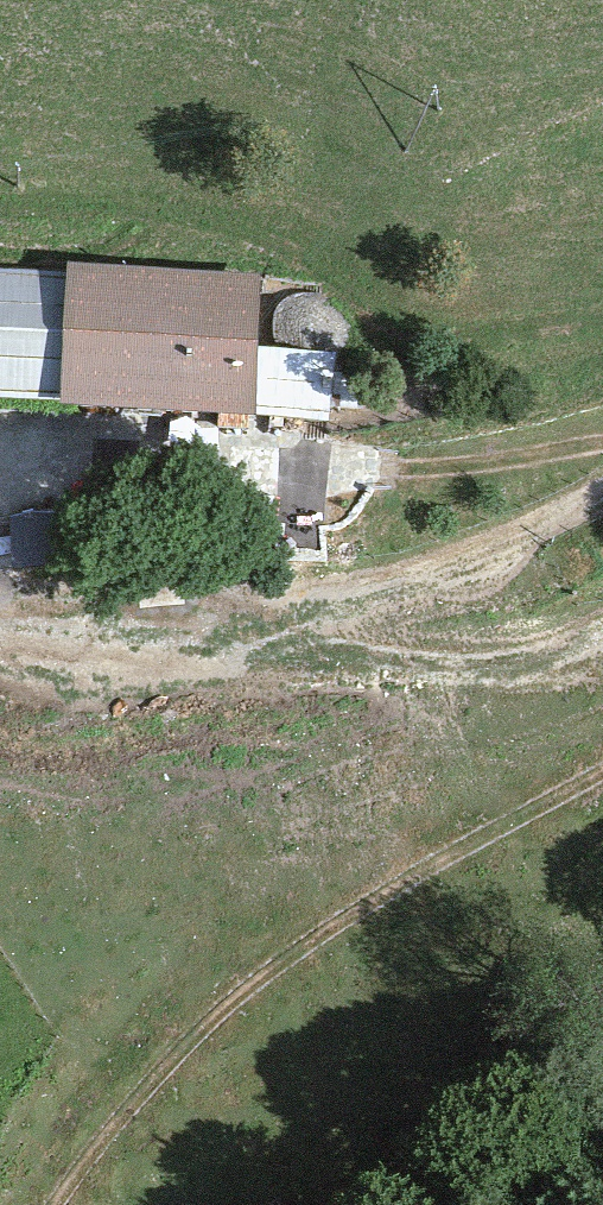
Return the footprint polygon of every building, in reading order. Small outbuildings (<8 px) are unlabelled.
[(67,262),(67,274),(60,398),(60,403),(254,414),(259,346),(262,273),(67,262)] [(60,398),(67,274),(0,272),(0,395),(60,398)] [(334,351),(259,346),(254,414),(260,415),(329,420),(334,351)]
